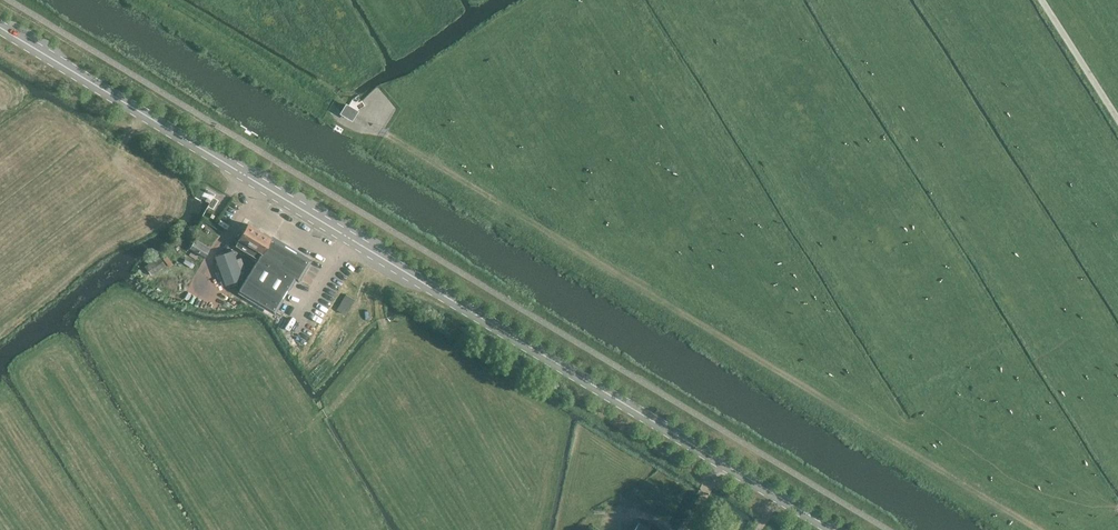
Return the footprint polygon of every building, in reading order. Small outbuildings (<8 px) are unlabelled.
[(349,106),(347,105),(342,113),(351,118),(356,110),(349,106)] [(374,118),(369,106),(356,112),(359,120),(367,117),(369,120),(374,118)] [(222,217),(219,222),(229,228),(232,223),(222,217)] [(239,289),(274,310),(294,276),(298,278),(308,261),(248,224),(235,245),(258,259),(239,289)] [(210,248),(194,238),(185,252),(195,258),(196,257),(201,261),(210,248)] [(232,251),(216,257),(226,285),(243,279),(232,251)] [(167,267),(160,257),(145,267),(152,277),(167,267)] [(189,298),(201,298),(201,285),(189,284),(189,298)]
